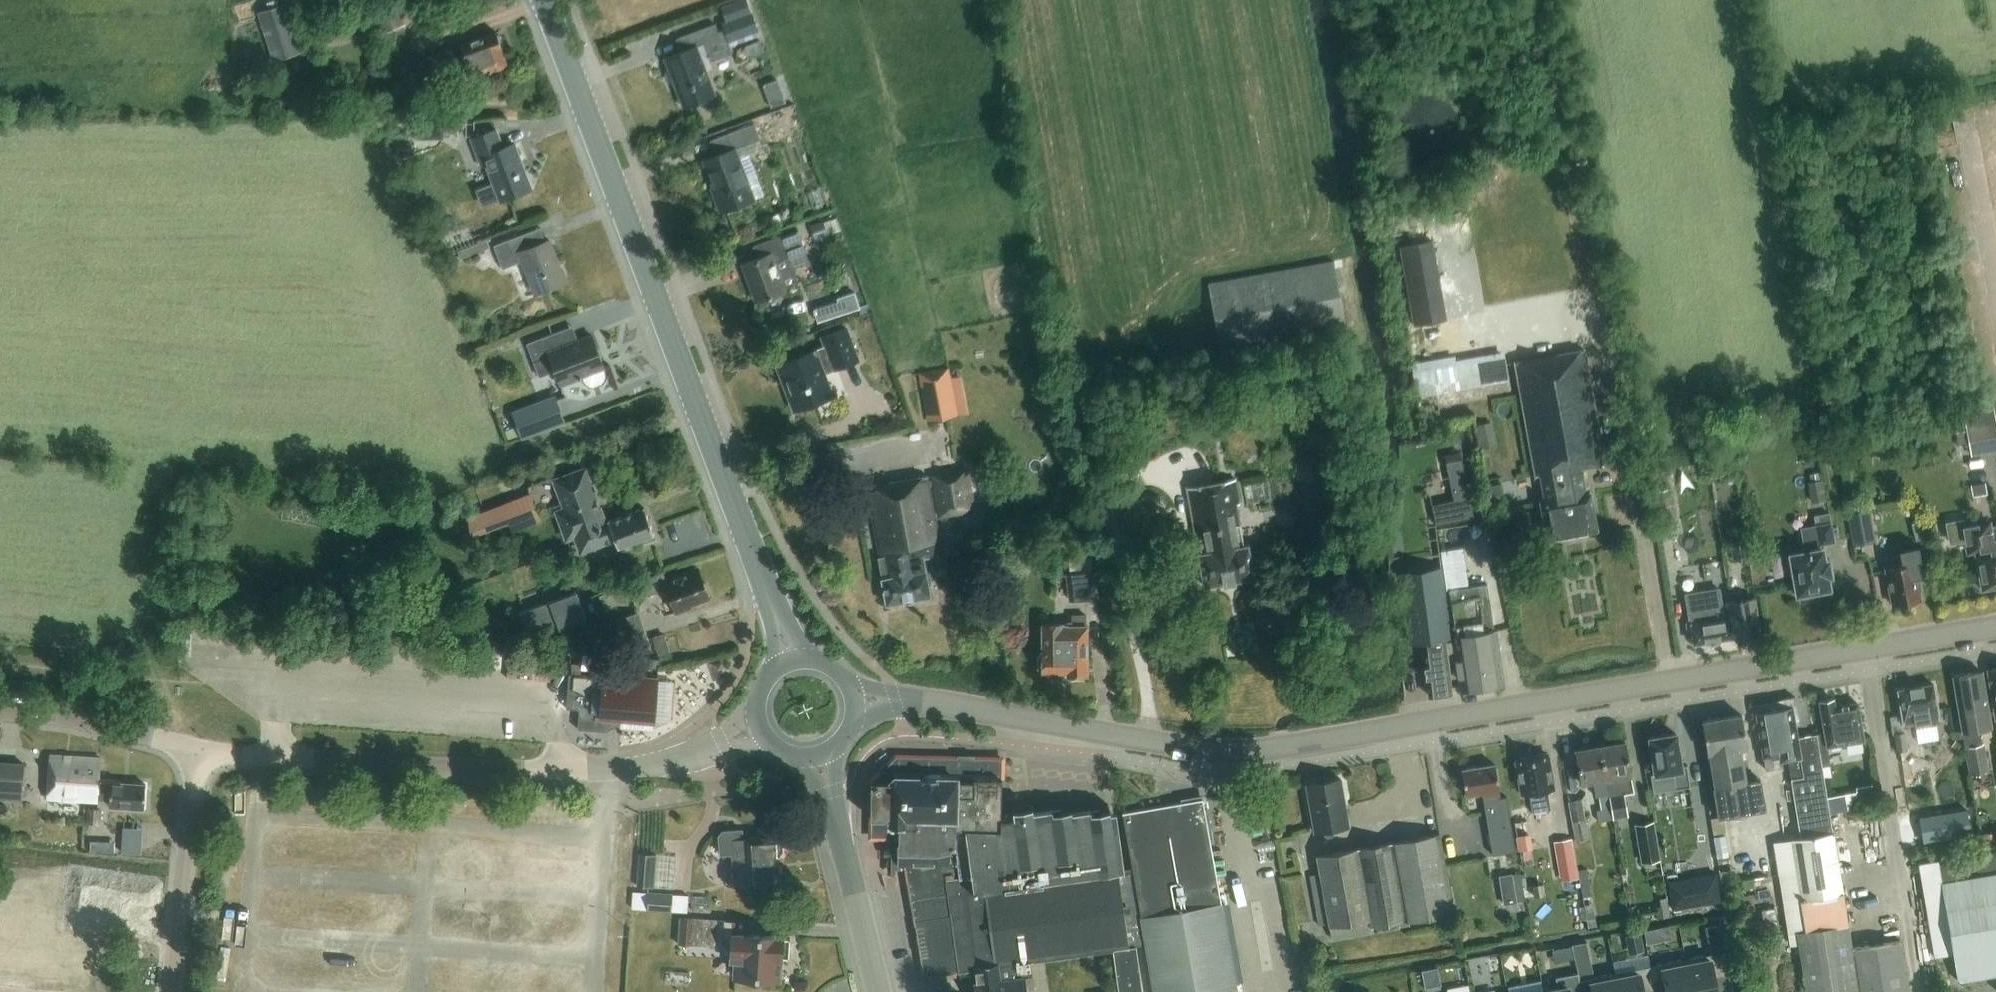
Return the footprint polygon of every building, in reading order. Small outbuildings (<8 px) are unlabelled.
[(372,5),(382,32),(405,23),(396,0),(387,0),(372,5)] [(729,45),(761,33),(748,0),(736,0),(721,5),(727,20),(721,22),(724,31),(718,33),(715,23),(675,38),(680,51),(664,57),(683,107),(715,95),(706,70),(713,68),(710,61),(732,53),(729,45)] [(286,3),(258,12),(273,60),(301,51),(286,3)] [(472,78),(508,65),(496,32),(460,44),(463,53),(456,56),(453,47),(414,61),(423,87),(462,73),(469,70),(472,78)] [(764,49),(760,39),(744,45),(748,55),(764,49)] [(776,79),(761,85),(770,107),(785,102),(776,79)] [(795,106),(754,121),(755,123),(758,130),(798,115),(795,106)] [(416,119),(417,138),(443,138),(443,119),(416,119)] [(758,130),(755,123),(725,134),(731,148),(701,159),(715,196),(713,197),(718,211),(721,210),(721,211),(754,199),(735,148),(761,139),(758,130)] [(532,188),(515,143),(503,147),(496,129),(471,138),(481,165),(486,163),(493,181),(475,188),(482,207),(532,188)] [(770,216),(774,227),(781,224),(778,213),(770,216)] [(823,220),(810,224),(815,240),(828,235),(823,220)] [(442,231),(448,249),(472,240),(465,222),(442,231)] [(534,229),(506,240),(494,244),(503,268),(522,260),(535,293),(567,281),(561,267),(560,267),(550,240),(539,244),(534,229)] [(785,291),(783,286),(797,281),(788,257),(807,250),(799,229),(782,236),(781,235),(752,245),(757,258),(742,263),(756,301),(785,291)] [(1413,325),(1447,319),(1433,241),(1399,246),(1413,325)] [(1333,260),(1208,283),(1220,349),(1345,326),(1333,260)] [(814,307),(819,320),(860,307),(855,290),(837,296),(838,299),(814,307)] [(826,345),(780,362),(797,408),(832,395),(824,372),(859,359),(847,326),(823,335),(826,345)] [(569,342),(564,328),(526,343),(539,375),(555,369),(560,384),(582,375),(584,379),(586,382),(589,385),(593,385),(601,382),(604,379),(605,375),(604,371),(603,367),(604,367),(591,334),(569,342)] [(1590,491),(1586,492),(1581,467),(1600,463),(1600,462),(1603,462),(1583,349),(1545,355),(1544,352),(1531,354),(1532,358),(1514,361),(1535,474),(1539,473),(1544,499),(1540,500),(1547,537),(1596,529),(1590,491)] [(1411,362),(1420,415),(1439,412),(1436,394),(1486,385),(1487,393),(1505,390),(1503,383),(1508,382),(1503,352),(1456,360),(1455,355),(1411,362)] [(927,419),(957,414),(949,366),(919,372),(927,419)] [(513,411),(523,437),(564,422),(554,396),(513,411)] [(1962,407),(1972,455),(1995,450),(1995,421),(1992,400),(1962,407)] [(1492,421),(1474,424),(1479,448),(1496,445),(1492,421)] [(1445,459),(1444,438),(1403,440),(1404,461),(1445,459)] [(937,518),(976,510),(967,467),(929,474),(930,480),(928,480),(927,475),(866,486),(883,576),(881,576),(883,587),(885,587),(885,590),(884,591),(886,603),(903,600),(914,598),(914,597),(930,595),(923,556),(941,553),(929,485),(931,485),(937,518)] [(605,522),(605,521),(585,468),(555,479),(565,508),(557,511),(567,537),(575,534),(605,522)] [(1204,585),(1254,576),(1248,544),(1241,545),(1239,531),(1241,531),(1239,524),(1240,524),(1236,503),(1240,502),(1235,478),(1186,486),(1196,539),(1202,538),(1204,550),(1198,552),(1204,585)] [(1807,482),(1811,503),(1826,500),(1822,480),(1807,482)] [(1678,522),(1672,487),(1651,491),(1657,526),(1678,522)] [(1475,488),(1437,497),(1439,508),(1477,500),(1475,488)] [(530,494),(484,511),(490,528),(511,519),(514,527),(541,517),(531,505),(530,494)] [(644,507),(605,521),(605,522),(575,534),(581,551),(615,538),(617,545),(654,532),(644,507)] [(1870,509),(1847,514),(1853,546),(1876,542),(1870,509)] [(1800,527),(1805,551),(1790,554),(1797,593),(1798,596),(1799,598),(1801,599),(1804,600),(1807,600),(1810,599),(1812,597),(1813,595),(1814,593),(1814,590),(1829,588),(1827,575),(1830,575),(1827,560),(1824,561),(1821,544),(1835,541),(1830,513),(1814,516),(1816,524),(1800,527)] [(1980,553),(1975,554),(1982,589),(1995,586),(1995,526),(1989,527),(1988,521),(1963,526),(1968,551),(1979,549),(1980,553)] [(1450,637),(1437,537),(1420,540),(1424,568),(1399,571),(1408,641),(1421,639),(1428,694),(1451,691),(1444,638),(1450,637)] [(1916,577),(1924,576),(1918,546),(1898,550),(1901,565),(1885,568),(1892,603),(1920,598),(1916,577)] [(1487,583),(1469,585),(1463,548),(1441,551),(1446,589),(1448,588),(1455,634),(1454,634),(1455,640),(1453,641),(1460,689),(1504,683),(1496,629),(1494,629),(1487,583)] [(689,603),(708,596),(697,569),(676,577),(675,575),(665,578),(662,571),(641,579),(647,595),(665,588),(667,592),(669,591),(676,610),(690,605),(689,603)] [(1096,570),(1066,573),(1069,600),(1099,596),(1096,570)] [(1723,603),(1722,603),(1719,585),(1685,591),(1689,618),(1685,621),(1686,627),(1691,630),(1693,643),(1704,641),(1704,642),(1710,645),(1716,644),(1720,639),(1739,636),(1737,622),(1735,623),(1734,616),(1729,617),(1728,609),(1724,609),(1723,603)] [(529,637),(587,614),(577,590),(519,613),(529,637)] [(1754,598),(1723,603),(1724,609),(1728,609),(1729,617),(1734,616),(1735,623),(1737,622),(1739,636),(1744,635),(1750,638),(1755,638),(1758,632),(1760,632),(1754,598)] [(648,638),(639,612),(612,621),(622,648),(648,638)] [(1086,673),(1087,673),(1086,625),(1086,614),(1071,614),(1071,620),(1066,620),(1066,623),(1042,624),(1043,650),(1038,656),(1037,656),(1037,666),(1038,666),(1042,670),(1067,670),(1067,673),(1071,677),(1083,677),(1086,673)] [(659,668),(659,658),(637,656),(637,666),(659,668)] [(572,659),(571,672),(581,673),(582,660),(572,659)] [(1995,717),(1995,668),(1987,670),(1995,718),(1995,717)] [(1969,772),(1987,769),(1983,743),(1978,744),(1976,729),(1991,727),(1981,671),(1952,675),(1962,732),(1962,731),(1969,772)] [(654,720),(657,678),(604,674),(603,675),(569,673),(566,707),(579,708),(578,728),(606,730),(607,717),(654,720)] [(1935,722),(1939,721),(1933,683),(1897,689),(1903,727),(1914,725),(1915,726),(1935,723),(1935,722)] [(1826,746),(1863,740),(1857,702),(1834,706),(1833,698),(1819,701),(1826,746)] [(1801,758),(1797,736),(1791,704),(1755,711),(1765,769),(1783,766),(1782,761),(1787,760),(1801,758)] [(1748,758),(1746,746),(1741,714),(1701,720),(1707,753),(1708,753),(1713,786),(1712,786),(1717,816),(1765,808),(1760,778),(1746,781),(1742,759),(1748,758)] [(1905,731),(1893,733),(1897,751),(1908,749),(1905,731)] [(1673,788),(1689,786),(1686,764),(1681,765),(1676,733),(1648,737),(1654,774),(1671,771),(1673,788)] [(1791,838),(1796,871),(1800,898),(1842,891),(1832,831),(1832,832),(1816,733),(1797,736),(1801,758),(1787,760),(1800,837),(1791,838)] [(1625,741),(1600,745),(1612,818),(1627,815),(1623,792),(1633,790),(1625,741)] [(1598,820),(1612,818),(1600,745),(1574,750),(1580,782),(1593,780),(1595,796),(1598,796),(1600,804),(1596,805),(1598,820)] [(48,797),(85,800),(86,780),(99,781),(100,780),(101,758),(51,754),(48,797)] [(1551,789),(1554,789),(1548,754),(1515,760),(1521,794),(1524,794),(1524,793),(1529,792),(1532,812),(1550,809),(1547,789),(1551,789)] [(976,969),(997,966),(997,961),(1112,945),(1119,991),(1143,991),(1136,946),(1143,945),(1129,869),(1126,869),(1118,811),(1111,812),(1110,809),(1092,812),(1091,809),(1072,812),(1072,809),(1053,811),(1052,808),(1033,811),(1033,807),(1013,810),(1013,811),(1001,813),(1003,757),(896,756),(869,780),(870,835),(887,837),(887,846),(887,868),(905,869),(924,977),(958,971),(976,969)] [(22,799),(24,761),(0,760),(0,798),(22,799)] [(1494,827),(1497,845),(1514,842),(1506,796),(1500,797),(1495,763),(1461,769),(1465,795),(1477,793),(1481,792),(1483,802),(1485,802),(1489,828),(1494,827)] [(1314,831),(1348,825),(1340,778),(1306,784),(1314,831)] [(147,783),(100,780),(99,781),(86,780),(85,800),(98,801),(98,798),(110,799),(110,805),(145,808),(147,783)] [(1845,794),(1826,797),(1829,813),(1848,810),(1845,794)] [(1129,869),(1143,945),(1146,944),(1155,991),(1236,991),(1202,798),(1123,812),(1133,868),(1129,869)] [(1589,838),(1582,799),(1568,801),(1576,840),(1589,838)] [(88,807),(87,823),(101,824),(102,809),(88,807)] [(1517,849),(1533,848),(1531,817),(1516,818),(1517,849)] [(1711,819),(1713,834),(1725,832),(1722,817),(1711,819)] [(1635,824),(1641,863),(1659,860),(1654,822),(1635,824)] [(783,838),(779,833),(747,835),(743,835),(742,827),(724,828),(724,832),(720,832),(721,851),(733,850),(735,882),(776,879),(779,875),(778,854),(780,854),(784,850),(783,838)] [(1435,834),(1316,855),(1325,904),(1315,906),(1318,923),(1328,922),(1331,939),(1373,931),(1372,927),(1449,913),(1435,834)] [(1728,856),(1725,835),(1713,837),(1717,857),(1728,856)] [(1572,838),(1553,841),(1558,869),(1577,866),(1572,838)] [(1954,852),(1957,874),(1940,876),(1937,857),(1918,860),(1931,954),(1951,951),(1954,977),(1995,971),(1995,846),(1954,852)] [(639,853),(636,886),(654,887),(657,855),(639,853)] [(1585,905),(1592,904),(1590,870),(1582,870),(1585,905)] [(1514,887),(1512,873),(1498,875),(1501,889),(1514,887)] [(27,902),(75,893),(72,875),(23,884),(27,902)] [(672,893),(648,891),(647,910),(671,912),(672,893)] [(1783,901),(1788,934),(1796,933),(1805,991),(1909,991),(1900,939),(1851,947),(1842,891),(1800,898),(1783,901)] [(716,949),(730,950),(730,959),(735,959),(734,976),(777,979),(779,957),(788,958),(789,937),(737,934),(738,920),(680,916),(678,943),(716,945),(716,949)] [(1644,930),(1647,943),(1660,941),(1657,927),(1644,930)] [(1625,935),(1629,954),(1644,951),(1641,932),(1625,935)] [(1587,941),(1572,944),(1575,960),(1590,957),(1587,941)] [(1507,971),(1537,966),(1534,951),(1504,956),(1507,971)] [(1685,959),(1692,991),(1716,991),(1714,978),(1729,975),(1725,951),(1685,959)] [(1650,966),(1654,982),(1665,980),(1667,991),(1692,991),(1685,959),(1661,963),(1650,966)] [(1023,977),(999,980),(997,966),(976,969),(978,983),(975,983),(976,991),(1025,991),(1023,977)] [(1614,973),(1618,991),(1643,991),(1642,991),(1655,988),(1654,982),(1650,966),(1614,973)] [(1421,970),(1425,988),(1441,984),(1437,967),(1421,970)] [(1514,971),(1515,985),(1539,984),(1539,970),(1514,971)] [(1544,991),(1581,991),(1579,979),(1577,972),(1555,977),(1558,989),(1544,991)] [(1579,979),(1581,991),(1618,991),(1614,973),(1579,979)]
